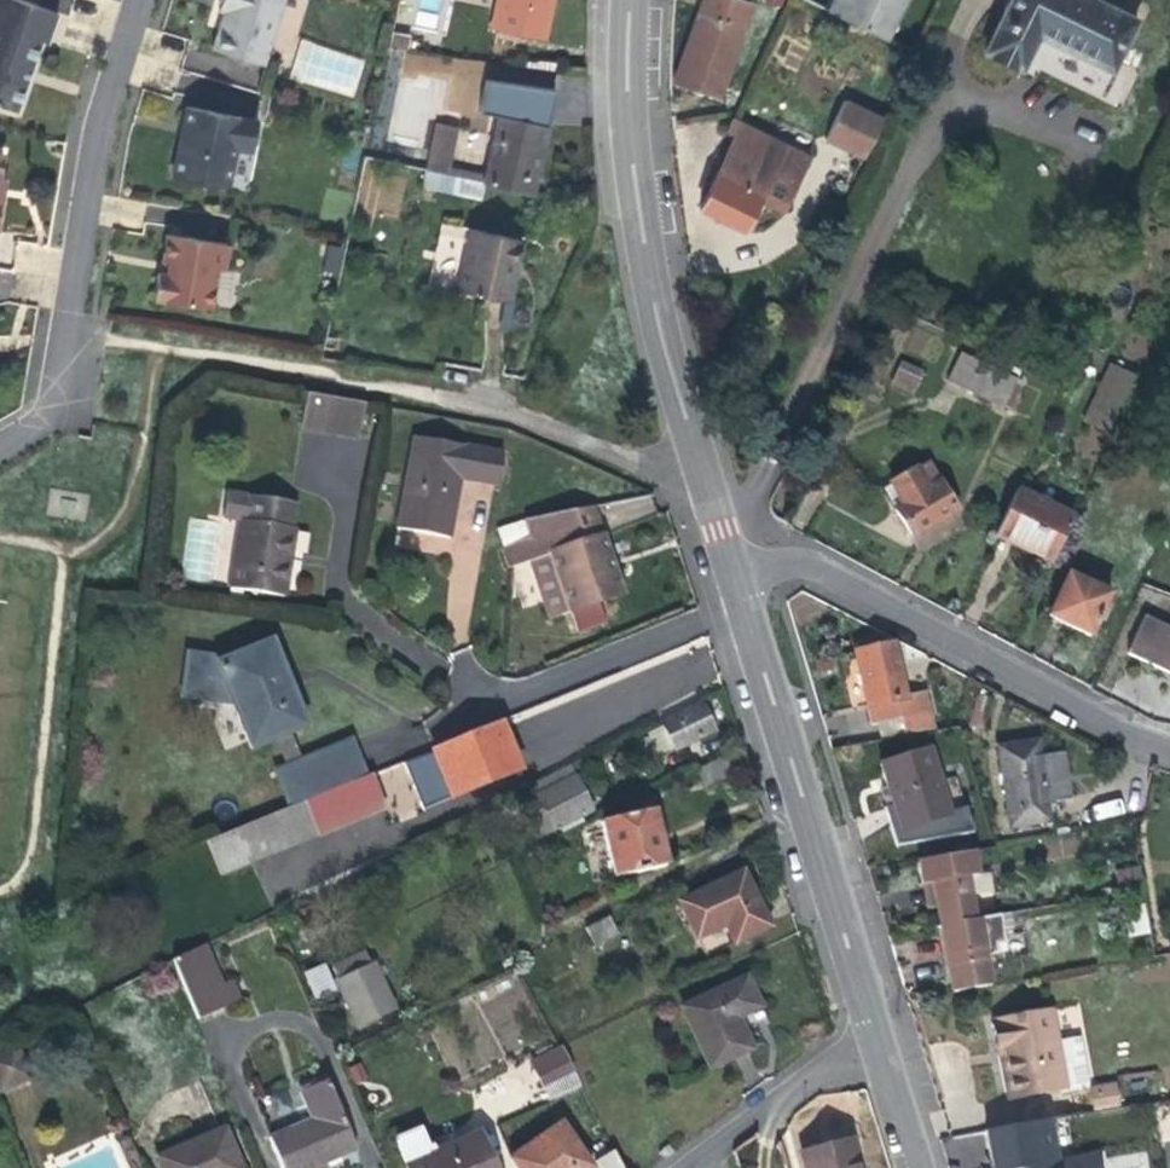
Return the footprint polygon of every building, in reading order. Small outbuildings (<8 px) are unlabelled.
[(19,0),(0,0),(0,105),(17,111),(41,41),(47,43),(58,13),(19,0)] [(211,49),(237,57),(239,50),(264,57),(283,0),(227,0),(224,11),(211,49)] [(224,11),(227,0),(221,0),(218,8),(224,11)] [(492,27),(543,38),(551,0),(498,0),(492,27)] [(719,82),(737,41),(717,33),(730,2),(726,0),(703,0),(671,82),(694,92),(701,73),(719,82)] [(878,43),(901,0),(828,0),(821,14),(878,43)] [(983,59),(1016,76),(1032,42),(1106,79),(1132,26),(1081,2),(1077,0),(1011,0),(983,59)] [(448,31),(448,17),(414,17),(414,31),(448,31)] [(360,62),(299,41),(288,76),(350,94),(360,62)] [(264,57),(239,50),(237,57),(262,65),(264,57)] [(402,74),(449,80),(445,111),(476,115),(483,61),(406,51),(402,74)] [(711,99),(719,82),(701,73),(694,92),(711,99)] [(819,140),(856,159),(876,120),(839,102),(819,140)] [(239,122),(211,115),(213,109),(187,103),(181,133),(183,135),(180,152),(177,155),(173,172),(227,186),(237,147),(252,150),(258,121),(240,116),(239,122)] [(240,116),(213,109),(211,115),(239,122),(240,116)] [(545,133),(522,128),(524,120),(499,114),(486,176),(484,182),(532,193),(545,133)] [(547,125),(524,120),(522,128),(545,133),(547,125)] [(435,123),(431,142),(446,146),(440,172),(463,177),(484,182),(486,176),(447,167),(456,128),(435,123)] [(806,160),(728,124),(722,135),(731,138),(696,212),(739,234),(754,202),(778,214),(806,160)] [(431,142),(425,169),(440,172),(446,146),(431,142)] [(440,172),(425,169),(422,186),(480,199),(481,197),(459,192),(463,177),(440,172)] [(484,182),(463,177),(459,192),(481,197),(484,182)] [(457,270),(463,227),(441,224),(435,267),(457,270)] [(471,229),(457,290),(508,301),(521,240),(471,229)] [(157,272),(153,298),(210,308),(217,269),(224,270),(229,245),(220,243),(219,249),(195,245),(196,239),(167,234),(162,260),(168,261),(166,274),(157,272)] [(220,243),(196,239),(195,245),(219,249),(220,243)] [(322,272),(338,275),(342,248),(327,246),(322,272)] [(957,355),(945,379),(1003,407),(1014,382),(957,355)] [(892,387),(918,393),(924,366),(898,360),(892,387)] [(1083,420),(1106,432),(1132,378),(1109,366),(1083,420)] [(360,404),(302,394),(296,427),(355,437),(360,404)] [(496,452),(408,436),(392,528),(444,537),(455,478),(489,485),(496,452)] [(922,463),(886,486),(897,504),(889,510),(908,539),(953,511),(922,463)] [(897,504),(886,486),(877,491),(889,510),(897,504)] [(280,500),(213,491),(209,516),(227,518),(217,592),(230,594),(229,588),(273,594),(282,525),(278,525),(280,500)] [(1013,492),(992,538),(1048,564),(1070,519),(1013,492)] [(591,511),(589,506),(517,521),(519,533),(520,541),(492,550),(500,570),(541,557),(559,608),(566,606),(572,624),(596,616),(590,599),(618,590),(591,511)] [(1064,573),(1045,614),(1089,634),(1107,595),(1064,573)] [(1169,672),(1169,625),(1147,613),(1129,652),(1169,672)] [(220,706),(238,749),(294,727),(259,640),(220,657),(178,652),(172,697),(220,706)] [(849,652),(866,727),(923,715),(919,692),(899,695),(889,645),(849,652)] [(665,721),(679,748),(719,729),(706,702),(665,721)] [(515,767),(496,719),(429,747),(449,795),(515,767)] [(262,772),(276,809),(359,775),(343,738),(262,772)] [(1030,742),(991,749),(1005,828),(1043,822),(1040,802),(1062,799),(1055,756),(1033,759),(1030,742)] [(742,744),(700,765),(710,784),(751,764),(742,744)] [(875,768),(893,832),(942,820),(925,755),(875,768)] [(392,821),(419,815),(408,761),(380,767),(392,821)] [(563,765),(528,783),(542,811),(524,821),(534,840),(589,813),(563,765)] [(257,816),(271,849),(381,805),(368,771),(359,775),(276,809),(257,816)] [(612,878),(664,867),(666,866),(650,811),(599,822),(612,878)] [(257,816),(206,837),(220,869),(271,849),(257,816)] [(982,875),(977,852),(909,864),(913,888),(924,886),(929,911),(932,928),(974,920),(967,878),(982,875)] [(1132,891),(1128,868),(1105,873),(1110,895),(1132,891)] [(723,923),(732,941),(766,925),(740,871),(678,900),(695,937),(723,923)] [(924,886),(913,888),(918,913),(929,911),(924,886)] [(607,915),(585,926),(594,946),(618,935),(607,915)] [(987,988),(974,920),(932,928),(944,995),(987,988)] [(695,937),(703,955),(732,941),(723,923),(695,937)] [(243,998),(233,975),(224,979),(207,942),(171,958),(198,1018),(243,998)] [(326,970),(352,1027),(389,1010),(361,953),(326,970)] [(751,973),(687,1004),(714,1064),(756,1046),(741,1013),(764,1004),(751,973)] [(1008,1099),(1063,1089),(1054,1043),(1049,1014),(987,1025),(992,1053),(1001,1052),(1008,1099)] [(1054,1043),(1063,1089),(1085,1086),(1077,1039),(1054,1043)] [(26,1078),(9,1045),(0,1050),(0,1091),(26,1078)] [(567,1069),(555,1046),(526,1063),(537,1083),(567,1069)] [(1000,1100),(1008,1099),(1001,1052),(992,1053),(1000,1100)] [(567,1069),(537,1083),(546,1101),(575,1086),(567,1069)] [(276,1167),(307,1167),(350,1149),(320,1081),(292,1093),(304,1121),(263,1140),(276,1167)] [(1114,1098),(1112,1087),(1088,1091),(1090,1102),(1114,1098)] [(1093,1116),(1117,1112),(1114,1098),(1090,1102),(1093,1116)] [(978,1136),(984,1167),(1052,1167),(1044,1125),(978,1136)] [(436,1146),(423,1152),(419,1145),(411,1130),(391,1140),(403,1167),(491,1167),(473,1128),(436,1146)] [(513,1167),(582,1167),(585,1166),(557,1128),(505,1157),(513,1167)] [(154,1167),(233,1167),(217,1131),(151,1162),(154,1167)] [(423,1152),(436,1146),(432,1138),(419,1145),(423,1152)] [(844,1139),(830,1143),(798,1152),(802,1167),(852,1167),(844,1139)] [(594,1167),(617,1167),(608,1150),(589,1160),(594,1167)]
